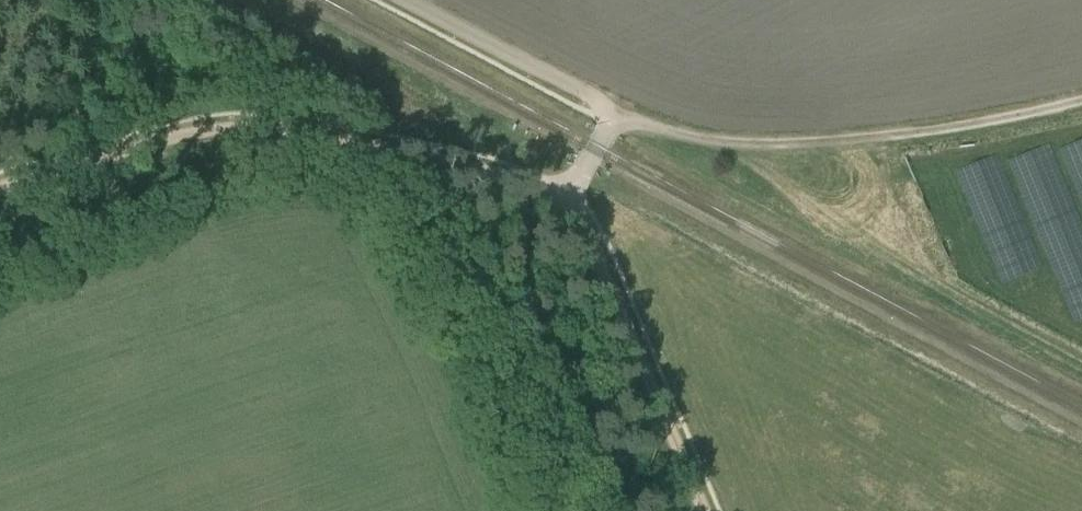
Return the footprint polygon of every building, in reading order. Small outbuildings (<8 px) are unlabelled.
[(1081,237),(1081,217),(1057,142),(1017,155),(1039,219),(1059,212),(1063,227),(1074,223),(1079,238),(1081,237)] [(1002,152),(960,168),(1001,271),(1016,265),(1017,268),(1027,265),(1019,246),(1036,240),(1002,152)]
